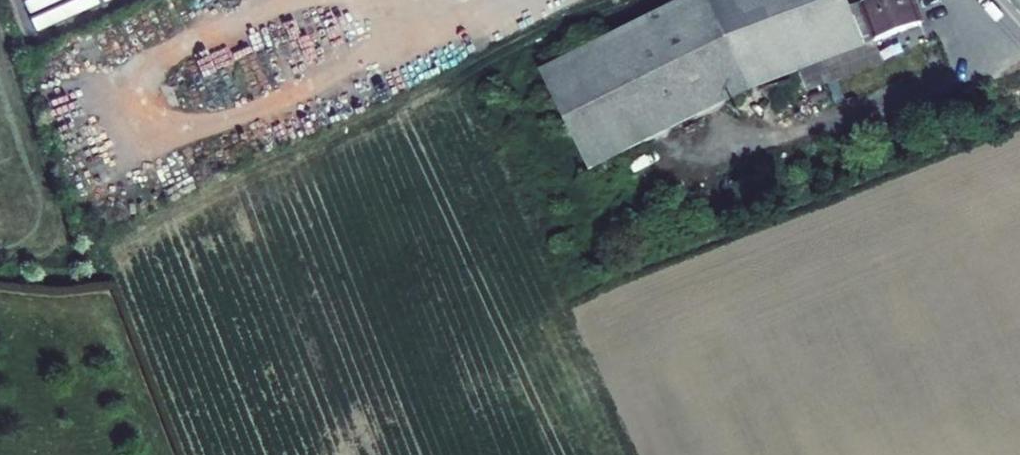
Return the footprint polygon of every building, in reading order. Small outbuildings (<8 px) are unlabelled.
[(539,77),(588,175),(665,139),(745,99),(803,77),(813,98),(888,68),(880,49),(930,33),(919,0),(898,0),(869,10),(864,0),(697,0),(539,77)]
